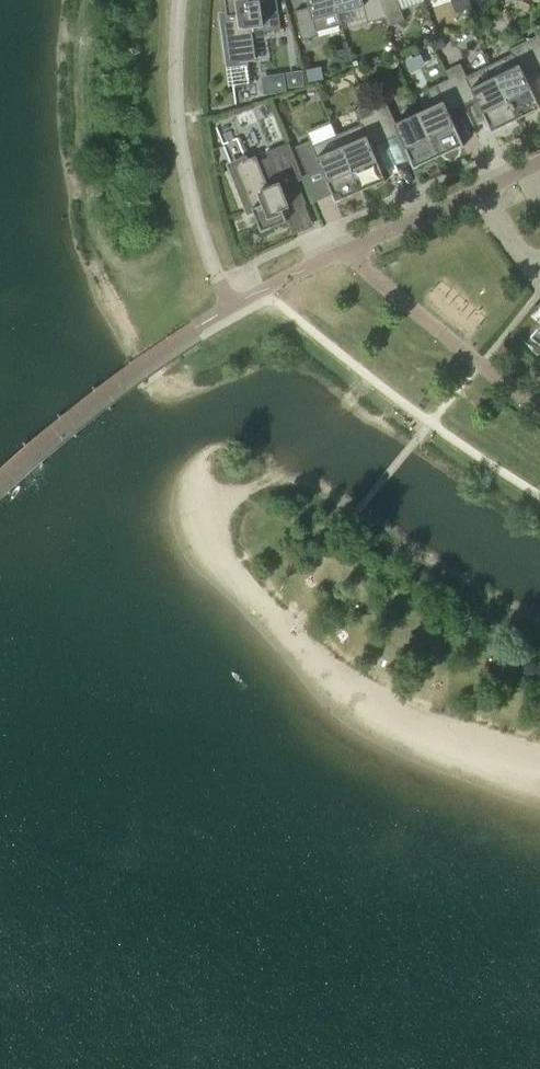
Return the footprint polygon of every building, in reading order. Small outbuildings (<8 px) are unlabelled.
[(226,12),(219,13),(227,68),(248,65),(248,60),(256,59),(251,27),(262,25),(263,31),(281,29),(277,0),(225,0),(226,12)] [(335,0),(307,0),(309,7),(294,11),(302,40),(318,36),(317,31),(342,24),(338,12),(335,0)] [(379,0),(335,0),(338,12),(363,5),(368,22),(385,18),(379,0)] [(385,18),(387,26),(405,20),(398,0),(379,0),(385,18)] [(469,0),(450,0),(455,13),(472,8),(469,0)] [(525,41),(538,68),(539,68),(539,36),(539,34),(525,41)] [(525,41),(510,49),(512,53),(489,65),(516,119),(539,108),(539,107),(525,75),(538,68),(525,41)] [(516,119),(489,65),(466,76),(460,64),(446,71),(450,79),(462,105),(476,99),(489,125),(492,131),(496,129),(516,119)] [(303,71),(287,73),(289,88),(305,86),(303,71)] [(285,73),(262,77),(264,96),(288,92),(285,73)] [(434,105),(419,112),(439,156),(463,145),(449,112),(462,105),(450,79),(426,89),(434,105)] [(439,156),(419,112),(395,123),(385,99),(370,105),(373,113),(385,141),(399,135),(411,161),(411,160),(414,167),(418,165),(439,156)] [(370,105),(356,112),(359,119),(373,113),(370,105)] [(385,141),(373,113),(359,119),(358,120),(360,124),(337,134),(360,190),(385,180),(371,147),(385,141)] [(315,141),(337,131),(332,120),(310,130),(315,141)] [(360,190),(337,134),(313,145),(311,140),(296,146),(307,174),(321,168),(333,194),(336,201),(340,199),(360,190)] [(289,210),(306,204),(297,181),(303,179),(289,142),(266,151),(268,157),(258,161),(256,156),(231,165),(244,196),(249,210),(252,209),(261,231),(287,221),(282,209),(288,207),(289,210)] [(531,337),(539,345),(539,326),(531,337)]
